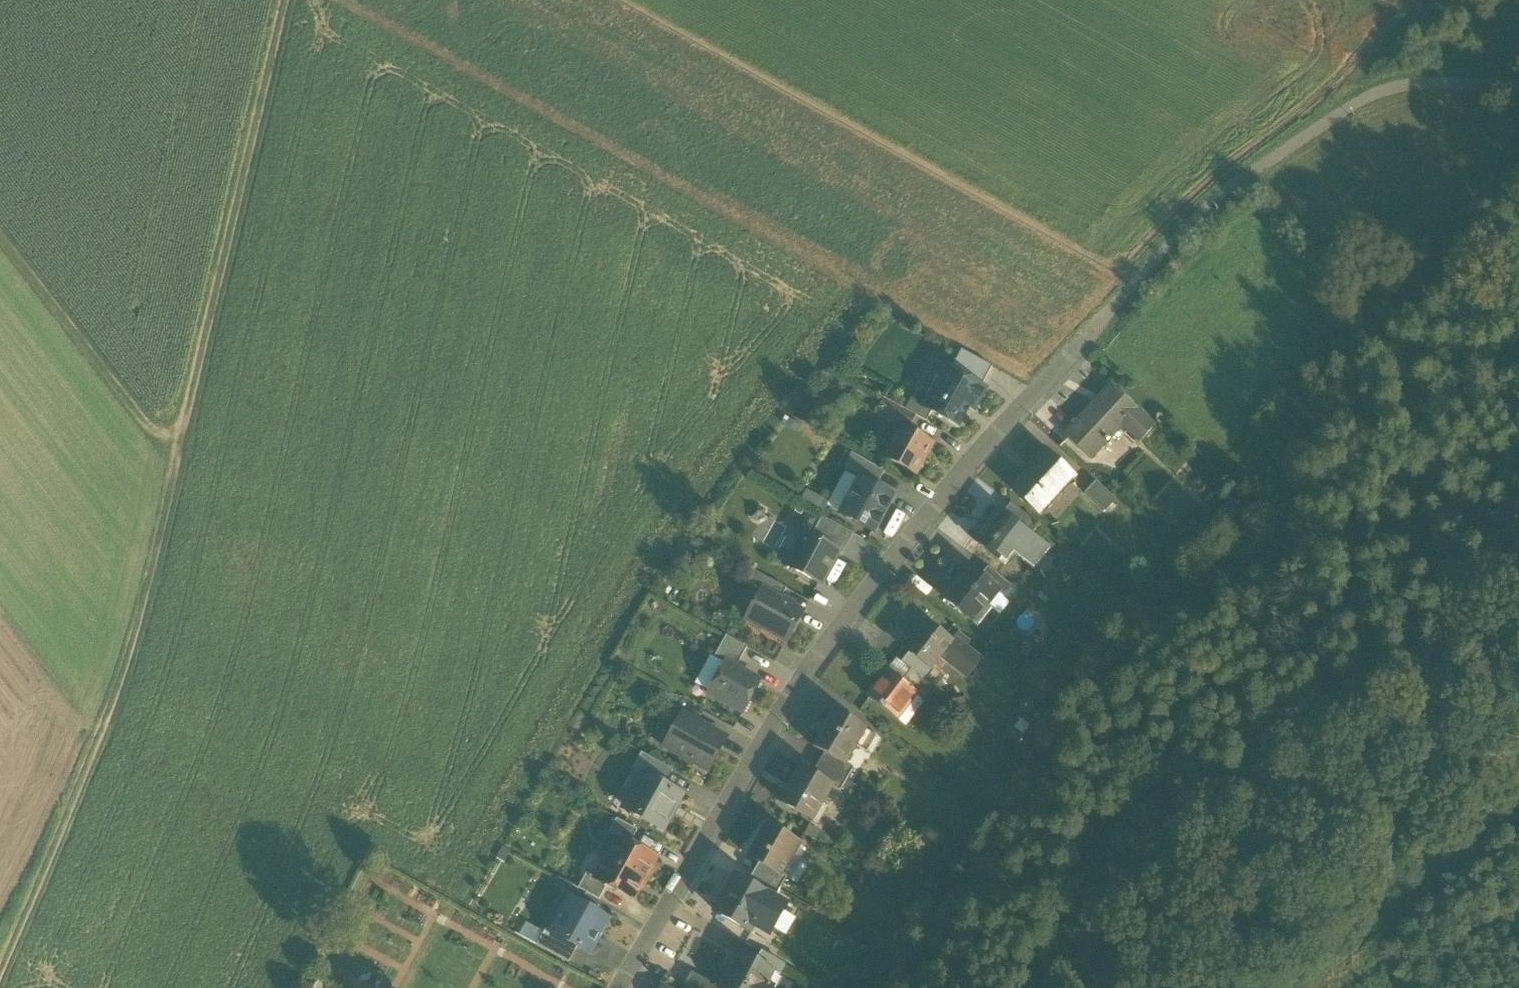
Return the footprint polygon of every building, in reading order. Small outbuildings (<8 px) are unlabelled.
[(951,370),(981,386),(992,366),(962,350),(951,370)] [(943,365),(936,377),(944,381),(951,370),(943,365)] [(932,411),(958,425),(968,408),(973,411),(985,388),(981,386),(951,370),(944,381),(936,377),(927,393),(930,395),(924,405),(923,406),(932,411)] [(1096,444),(1100,448),(1106,442),(1107,443),(1110,441),(1108,439),(1122,425),(1139,441),(1154,427),(1136,410),(1137,409),(1112,385),(1075,424),(1078,427),(1096,444)] [(900,426),(907,430),(915,415),(905,410),(884,398),(875,414),(899,427),(900,426)] [(911,398),(905,410),(915,415),(922,403),(911,398)] [(915,415),(926,421),(932,411),(923,406),(924,405),(922,403),(915,415)] [(1064,435),(1067,438),(1078,427),(1075,424),(1064,435)] [(884,456),(915,473),(923,468),(923,459),(932,444),(921,438),(920,433),(914,434),(907,430),(900,426),(899,427),(884,456)] [(1078,427),(1067,438),(1089,459),(1091,457),(1087,454),(1096,444),(1078,427)] [(1087,454),(1091,457),(1100,448),(1096,444),(1087,454)] [(1009,486),(1040,515),(1075,477),(1044,448),(1009,486)] [(860,478),(876,487),(885,471),(853,454),(844,471),(859,479),(860,478)] [(840,513),(873,531),(892,496),(876,487),(860,478),(859,479),(840,513)] [(1084,494),(1103,512),(1115,500),(1096,481),(1084,494)] [(1025,529),(1031,534),(1038,524),(1011,502),(1003,512),(1025,529)] [(974,540),(1004,563),(1013,552),(1014,551),(1009,548),(1025,529),(1003,512),(1000,509),(974,540)] [(821,517),(810,536),(837,550),(842,553),(854,534),(821,517)] [(1014,551),(1013,552),(1033,568),(1050,548),(1031,534),(1025,529),(1009,548),(1014,551)] [(785,565),(819,583),(837,550),(810,536),(806,534),(795,554),(792,552),(785,565)] [(944,598),(970,620),(983,603),(986,605),(997,592),(998,591),(980,577),(968,567),(944,598)] [(997,592),(1003,597),(1011,586),(987,567),(980,577),(998,591),(997,592)] [(763,589),(780,599),(786,588),(755,571),(748,582),(762,590),(763,589)] [(746,620),(786,642),(803,611),(780,599),(763,589),(762,590),(755,603),(753,602),(752,605),(754,606),(746,620)] [(973,622),(986,605),(983,603),(970,620),(973,622)] [(930,669),(930,668),(939,656),(951,640),(926,621),(904,650),(908,652),(930,669)] [(725,662),(735,668),(747,647),(726,635),(714,657),(724,663),(725,662)] [(951,640),(939,656),(946,661),(967,677),(981,659),(954,638),(951,640)] [(901,662),(911,670),(925,681),(933,670),(930,668),(930,669),(908,652),(901,662)] [(940,669),(946,661),(939,656),(930,668),(933,670),(936,667),(940,669)] [(724,663),(708,693),(743,712),(760,681),(735,668),(725,662),(724,663)] [(935,689),(925,681),(911,670),(901,683),(923,700),(923,701),(925,702),(935,689)] [(868,697),(905,725),(923,701),(923,700),(901,683),(887,672),(868,697)] [(826,754),(844,765),(845,763),(856,744),(853,743),(863,727),(834,710),(813,747),(826,754)] [(692,762),(708,771),(727,738),(682,713),(663,747),(682,757),(681,759),(683,762),(687,764),(691,764),(692,762)] [(853,743),(856,744),(865,729),(863,727),(853,743)] [(643,774),(664,785),(673,770),(641,752),(632,769),(642,775),(643,774)] [(826,754),(820,764),(847,780),(854,768),(845,763),(844,765),(826,754)] [(840,791),(847,780),(820,764),(814,774),(832,785),(832,787),(840,791)] [(780,802),(812,821),(832,787),(832,785),(814,774),(801,767),(780,802)] [(630,812),(662,830),(681,795),(664,785),(643,774),(642,775),(632,794),(635,795),(630,812)] [(618,838),(630,844),(638,830),(616,819),(608,834),(617,839),(618,838)] [(761,865),(779,875),(780,874),(788,860),(786,859),(796,841),(768,825),(749,857),(761,865)] [(617,839),(606,858),(644,880),(656,859),(630,844),(618,838),(617,839)] [(786,859),(788,860),(798,842),(796,841),(786,859)] [(633,901),(644,880),(606,858),(595,878),(594,880),(607,886),(633,901)] [(761,865),(756,875),(780,889),(787,878),(780,874),(779,875),(761,865)] [(578,889),(599,900),(607,886),(594,880),(595,878),(586,874),(578,889)] [(774,899),(780,889),(756,875),(750,885),(768,896),(774,899)] [(716,912),(748,931),(768,896),(750,885),(737,877),(716,912)] [(774,899),(768,896),(748,931),(753,924),(770,934),(786,906),(774,899)] [(570,898),(562,913),(565,914),(576,901),(570,898)] [(577,947),(589,954),(608,919),(576,901),(565,914),(562,913),(551,932),(551,933),(577,947)] [(537,945),(568,963),(577,947),(551,933),(551,932),(546,929),(537,945)] [(756,963),(779,976),(784,965),(761,952),(756,963)] [(779,976),(756,963),(740,953),(722,987),(772,987),(779,976)] [(717,987),(691,973),(685,985),(691,987),(717,987)]
